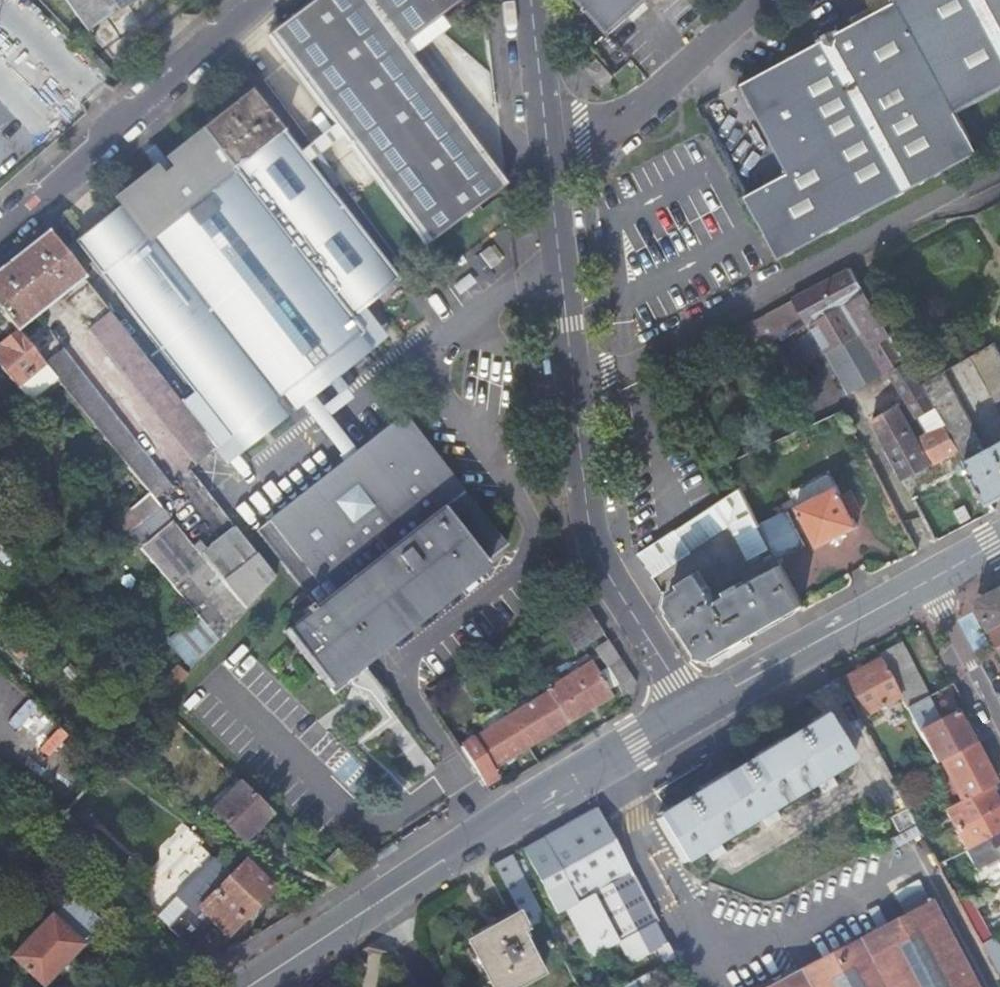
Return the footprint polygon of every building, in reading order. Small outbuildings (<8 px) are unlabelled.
[(85,29),(127,0),(64,0),(85,29)] [(319,155),(344,136),(426,247),(505,189),(504,187),(402,48),(465,0),(318,0),(282,28),(270,37),(336,127),(312,145),(319,155)] [(608,35),(629,16),(645,2),(647,0),(577,0),(608,35)] [(955,113),(999,89),(999,0),(895,0),(896,1),(955,113)] [(778,260),(977,153),(955,113),(896,1),(871,14),(853,24),(840,31),(839,28),(833,31),(832,30),(827,33),(822,35),(823,37),(818,39),(819,42),(741,84),(788,172),(744,196),(778,260)] [(645,2),(629,16),(634,21),(649,8),(645,2)] [(853,24),(871,14),(868,8),(850,17),(853,24)] [(99,273),(228,440),(375,326),(363,310),(398,282),(306,164),(319,155),(312,145),(299,155),(250,92),(200,131),(207,139),(154,180),(75,242),(99,273)] [(46,232),(48,235),(82,278),(84,280),(86,279),(48,231),(46,232)] [(0,273),(0,310),(16,330),(39,312),(52,301),(57,298),(82,278),(48,235),(22,255),(19,258),(13,263),(4,270),(0,273)] [(909,399),(913,406),(919,417),(924,414),(929,411),(934,409),(920,385),(852,268),(795,299),(808,323),(810,326),(811,325),(847,306),(885,370),(890,367),(909,399)] [(86,283),(109,313),(110,312),(217,448),(228,440),(99,273),(86,283)] [(779,338),(808,323),(795,299),(769,312),(766,314),(774,329),(779,338)] [(811,325),(847,390),(885,370),(847,306),(811,325)] [(30,404),(58,382),(44,364),(16,330),(0,310),(0,366),(30,404)] [(109,313),(216,449),(217,448),(110,312),(109,313)] [(89,328),(196,465),(216,449),(109,313),(89,328)] [(774,329),(766,314),(743,326),(751,341),(774,329)] [(994,342),(975,353),(974,352),(971,355),(999,409),(999,354),(994,342)] [(44,364),(58,382),(149,493),(167,515),(182,502),(61,350),(44,364)] [(284,432),(362,372),(346,351),(268,411),(284,432)] [(962,457),(969,469),(989,503),(999,497),(999,444),(986,451),(942,371),(920,385),(934,409),(944,427),(959,451),(962,457)] [(15,404),(0,387),(0,417),(15,404)] [(907,409),(913,406),(909,399),(903,402),(907,409)] [(897,406),(871,420),(902,480),(930,465),(897,406)] [(924,414),(919,417),(926,429),(936,423),(929,411),(924,414)] [(255,532),(287,572),(316,610),(312,613),(308,608),(300,614),(304,619),(286,634),(334,695),(349,684),(366,671),(359,663),(505,549),(452,482),(402,419),(255,532)] [(936,462),(959,451),(944,427),(923,438),(936,462)] [(857,526),(846,504),(843,497),(837,486),(796,507),(817,547),(838,537),(857,526)] [(638,555),(637,556),(651,578),(691,552),(690,550),(729,525),(748,561),(771,547),(760,526),(740,487),(739,488),(638,555)] [(170,519),(167,515),(149,493),(123,515),(146,542),(138,549),(198,619),(205,627),(218,642),(240,618),(245,612),(220,581),(204,561),(200,556),(195,550),(183,536),(170,519)] [(843,497),(846,504),(851,501),(848,494),(843,497)] [(183,509),(170,519),(183,536),(196,525),(183,509)] [(760,526),(771,547),(776,556),(777,558),(778,560),(804,545),(787,512),(760,526)] [(146,542),(123,515),(115,522),(138,549),(146,542)] [(206,551),(200,556),(204,561),(220,581),(245,612),(272,582),(232,531),(206,551)] [(201,545),(195,550),(200,556),(206,551),(201,545)] [(776,620),(802,606),(778,560),(777,558),(776,556),(769,560),(773,569),(744,585),(742,581),(726,590),(729,594),(719,600),(713,598),(709,591),(710,590),(699,571),(681,582),(684,586),(670,595),(668,603),(688,634),(701,655),(712,657),(731,646),(747,637),(776,620)] [(982,597),(979,607),(985,618),(990,629),(999,624),(999,587),(982,597)] [(579,652),(604,635),(586,607),(561,624),(579,652)] [(191,672),(218,642),(205,627),(198,619),(168,645),(191,672)] [(990,629),(999,645),(999,647),(999,624),(990,629)] [(701,655),(688,634),(681,638),(698,664),(705,660),(707,660),(712,657),(701,655)] [(731,646),(712,657),(707,660),(711,661),(714,666),(752,645),(747,637),(731,646)] [(20,640),(10,650),(19,660),(29,649),(20,640)] [(623,695),(633,698),(637,684),(608,641),(596,649),(607,668),(606,668),(623,691),(623,695)] [(916,728),(962,703),(952,684),(931,695),(902,642),(879,654),(909,707),(906,709),(916,728)] [(899,697),(906,709),(909,707),(879,654),(877,655),(879,660),(899,697)] [(864,716),(899,697),(879,660),(862,669),(844,679),(864,716)] [(592,662),(547,690),(550,694),(569,724),(589,711),(613,696),(592,662)] [(167,699),(187,677),(177,667),(156,690),(167,699)] [(550,694),(510,718),(529,748),(546,737),(569,724),(550,694)] [(935,764),(939,762),(972,744),(964,728),(956,713),(918,733),(935,764)] [(831,774),(853,760),(839,737),(826,716),(656,818),(684,863),(706,849),(712,859),(726,851),(719,841),(762,816),(767,826),(781,817),(775,808),(817,782),(823,792),(837,784),(831,774)] [(134,718),(127,726),(135,735),(142,727),(134,718)] [(529,748),(510,718),(462,747),(485,785),(499,777),(494,769),(509,760),(529,748)] [(955,805),(990,786),(994,784),(983,764),(972,744),(939,762),(959,797),(953,800),(955,805)] [(262,825),(271,815),(240,785),(212,813),(247,849),(259,836),(255,832),(262,825)] [(955,830),(999,806),(995,796),(990,786),(955,805),(945,810),(955,830)] [(955,830),(966,850),(999,832),(999,806),(955,830)] [(608,831),(595,808),(556,830),(541,838),(522,848),(556,913),(564,908),(590,956),(617,942),(628,963),(656,949),(665,964),(675,959),(655,922),(629,872),(608,831)] [(966,850),(965,850),(975,871),(998,859),(999,863),(999,832),(966,850)] [(497,861),(493,864),(520,915),(526,928),(527,928),(543,920),(544,919),(509,854),(497,861)] [(167,929),(190,951),(212,930),(215,933),(219,929),(227,936),(242,921),(271,891),(245,865),(233,877),(219,864),(181,902),(187,909),(167,929)] [(923,891),(900,903),(905,914),(766,986),(975,986),(923,891)] [(26,945),(13,959),(42,986),(72,953),(102,923),(74,896),(52,918),(38,932),(34,929),(22,941),(26,945)] [(176,898),(156,918),(167,929),(187,909),(181,902),(176,898)] [(968,900),(959,905),(980,944),(990,939),(983,925),(982,926),(968,900)] [(520,915),(493,929),(468,943),(492,986),(518,986),(543,973),(525,940),(531,936),(527,928),(526,928),(520,915)]
